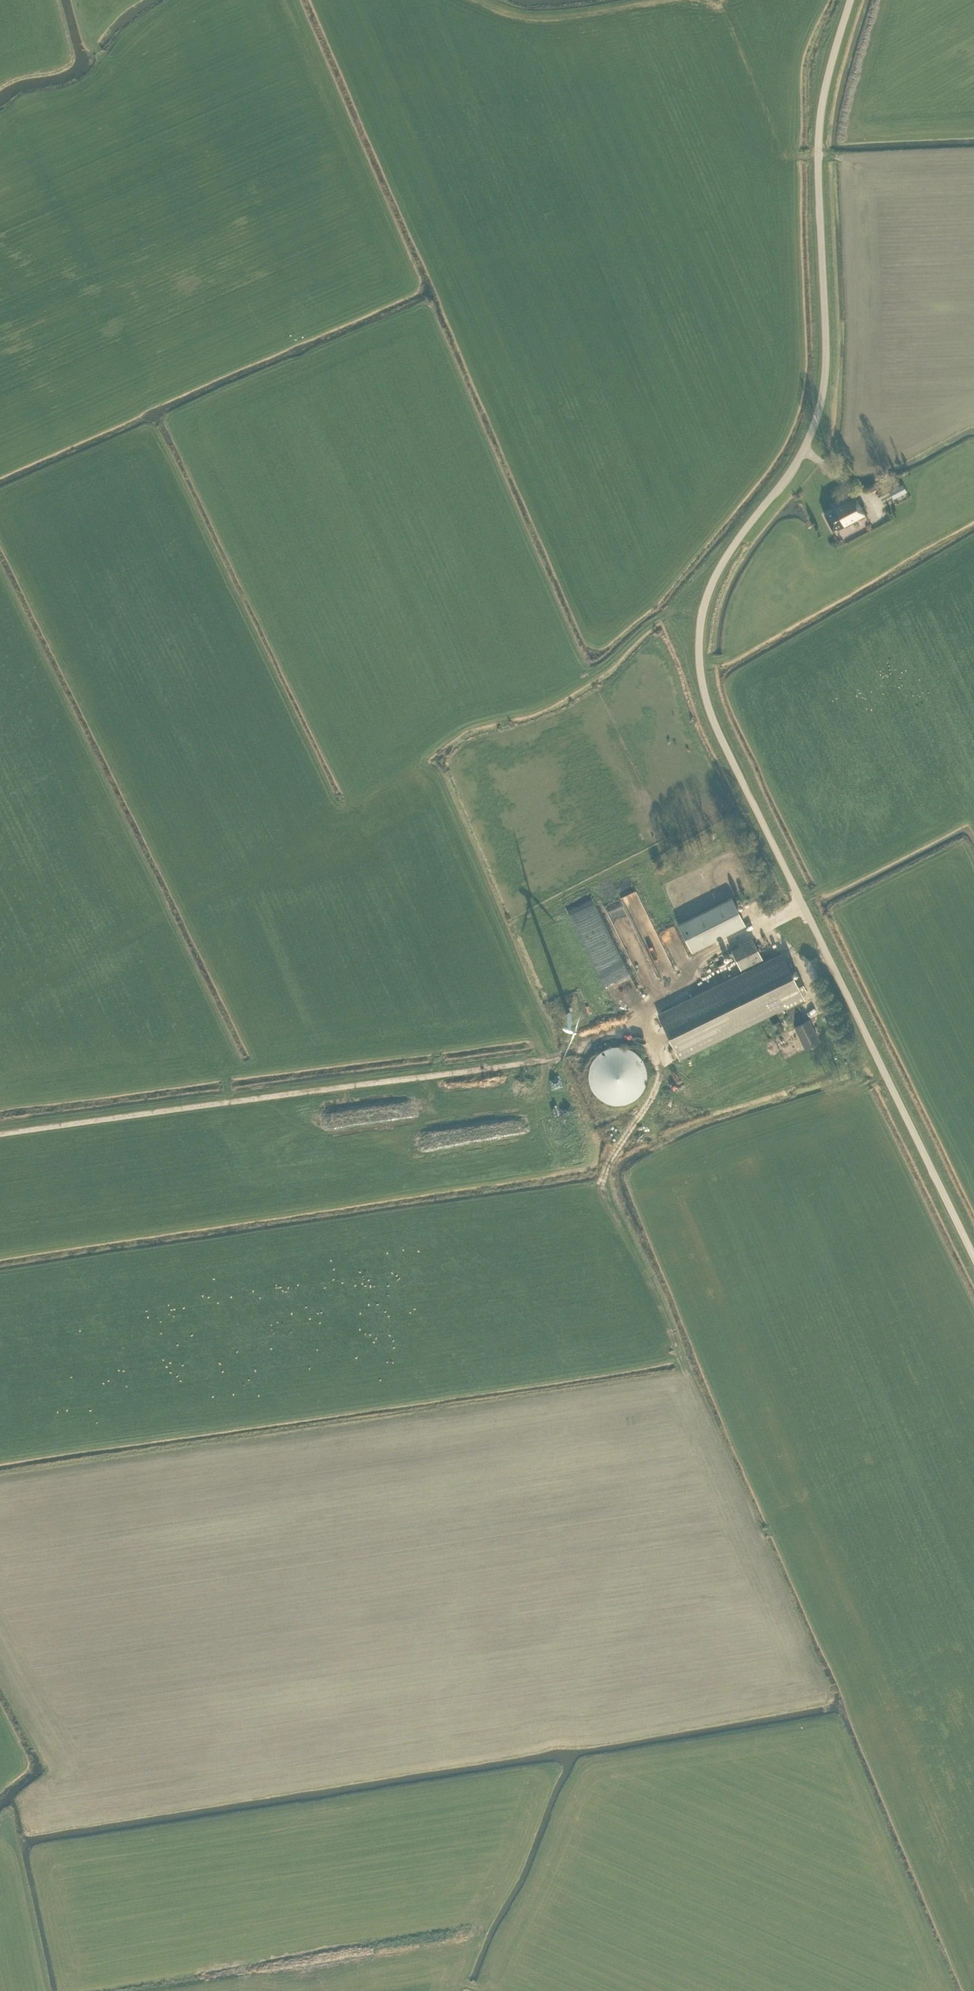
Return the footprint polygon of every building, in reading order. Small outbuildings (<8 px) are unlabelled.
[(903,483),(890,490),(894,497),(907,490),(903,483)] [(866,515),(856,498),(855,495),(834,506),(835,508),(825,514),(833,530),(837,528),(838,531),(866,515)] [(659,936),(639,890),(624,896),(644,942),(659,936)] [(678,924),(686,940),(692,951),(745,924),(732,897),(678,924)] [(731,949),(741,969),(762,958),(752,938),(731,949)] [(794,1026),(805,1048),(820,1041),(809,1019),(806,1020),(798,1004),(805,1001),(802,994),(807,992),(799,976),(794,978),(781,953),(657,1014),(698,1097),(778,1058),(759,1020),(785,1007),(795,1026),(794,1026)] [(780,1033),(785,1030),(781,1021),(775,1024),(780,1033)] [(589,1069),(589,1075),(589,1082),(591,1088),(595,1093),(599,1098),(605,1101),(611,1103),(618,1104),(624,1103),(630,1101),(636,1098),(640,1093),(644,1088),(646,1082),(647,1075),(646,1069),(644,1063),(640,1057),(636,1052),(630,1049),(624,1047),(618,1046),(611,1047),(605,1049),(599,1052),(595,1057),(591,1063),(589,1069)] [(634,1120),(631,1113),(620,1118),(623,1125),(634,1120)]
